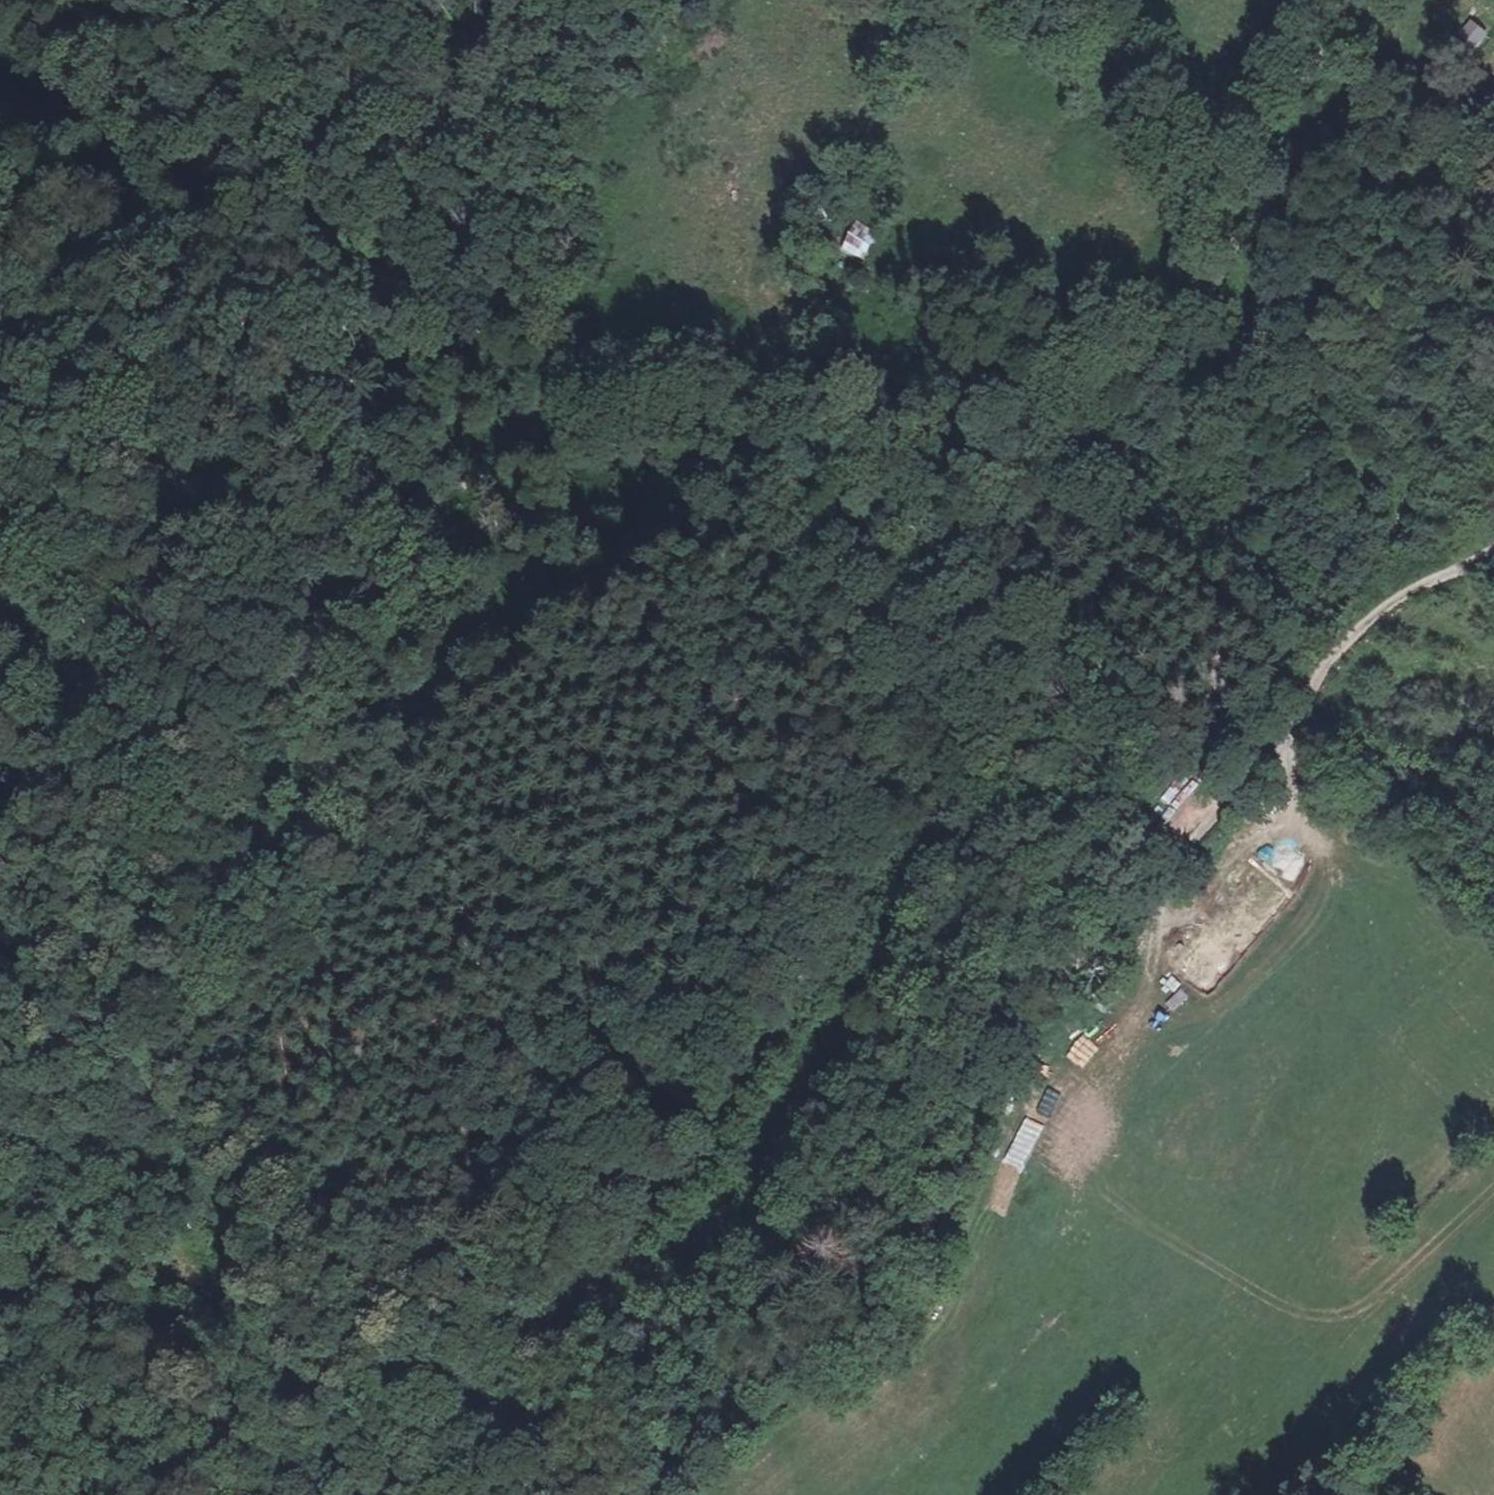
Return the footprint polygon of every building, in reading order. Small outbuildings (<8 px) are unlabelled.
[(1477,50),(1490,34),(1471,19),(1458,35),(1477,50)] [(877,234),(854,222),(839,252),(862,264),(877,234)]
